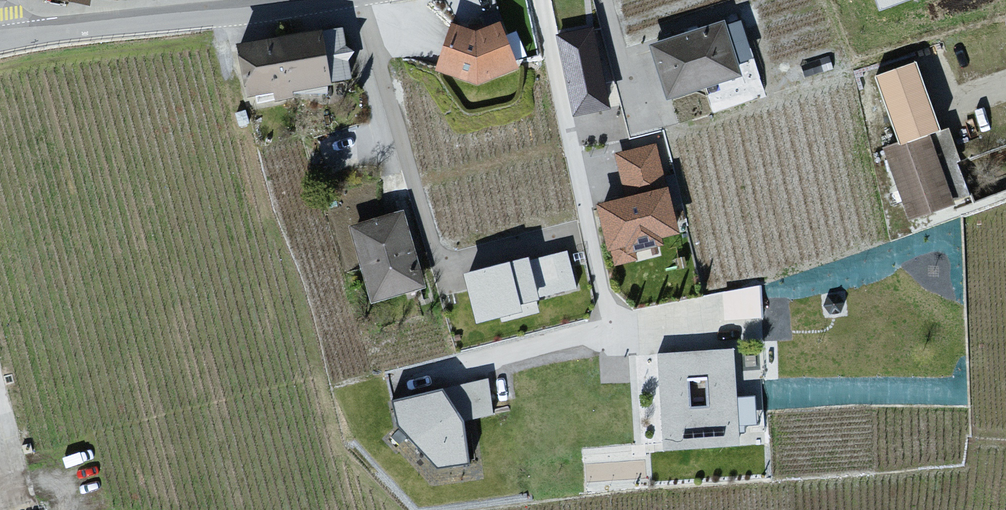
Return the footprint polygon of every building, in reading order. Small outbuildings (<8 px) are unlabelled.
[(479,39),(452,27),(437,77),(480,89),(522,75),(503,32),(479,39)] [(555,38),(576,118),(613,109),(593,28),(555,38)] [(726,30),(650,52),(667,107),(742,84),(726,30)] [(346,32),(240,51),(251,109),(356,90),(346,32)] [(917,71),(878,85),(902,150),(928,141),(941,136),(917,71)] [(955,208),(928,141),(902,150),(886,155),(913,227),(955,208)] [(607,209),(620,265),(680,252),(655,147),(618,155),(630,204),(607,209)] [(403,217),(352,232),(375,307),(426,291),(403,217)] [(563,259),(471,281),(480,318),(572,295),(563,259)] [(726,317),(764,315),(762,285),(724,286),(726,317)] [(732,348),(655,356),(664,450),(741,442),(732,348)] [(484,383),(393,404),(401,432),(440,472),(473,470),(466,426),(481,426),(493,420),(484,383)]
